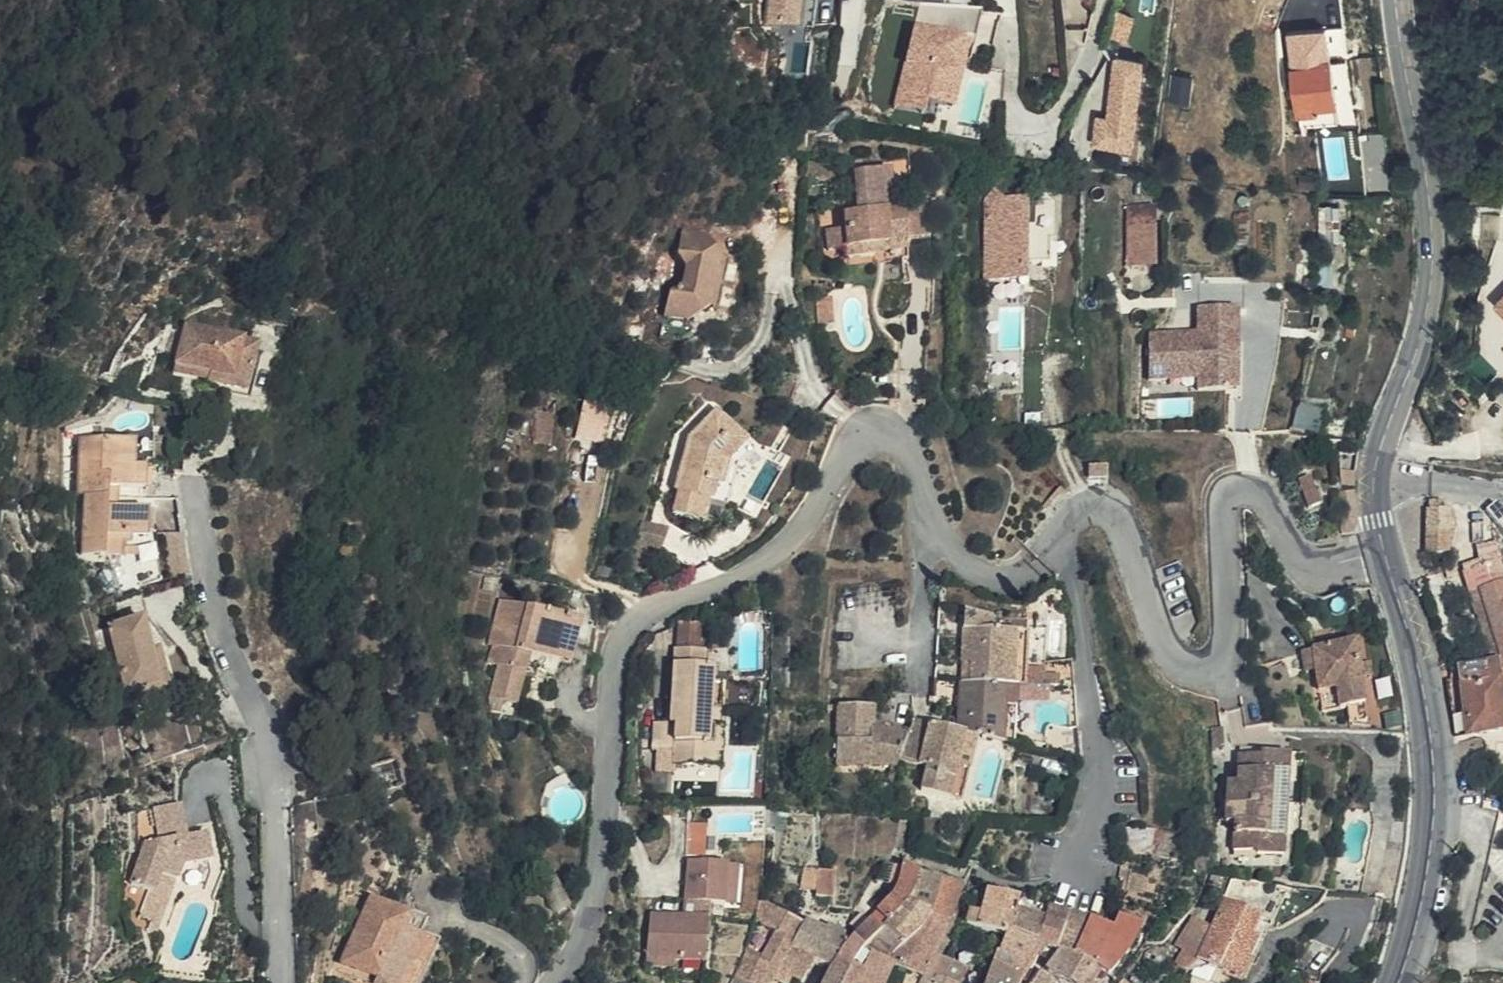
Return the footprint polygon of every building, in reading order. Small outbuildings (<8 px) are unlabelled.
[(801,24),(805,0),(769,0),(767,19),(801,24)] [(911,23),(894,109),(957,122),(967,74),(965,74),(973,35),(911,23)] [(1300,129),(1338,123),(1328,56),(1324,27),(1286,33),(1300,129)] [(1097,113),(1094,145),(1139,149),(1148,55),(1108,52),(1106,68),(1113,68),(1108,114),(1097,113)] [(1328,56),(1338,123),(1356,121),(1346,52),(1328,56)] [(876,255),(876,252),(876,244),(889,243),(888,239),(905,238),(924,237),(925,236),(923,205),(885,208),(884,193),(892,192),(889,168),(854,171),(857,211),(844,211),(845,225),(828,226),(830,246),(847,246),(848,257),(876,255)] [(1028,277),(1031,201),(1011,201),(1002,193),(996,200),(993,277),(1028,277)] [(1031,201),(1028,277),(1034,277),(1034,261),(1054,261),(1054,237),(1061,238),(1062,201),(1031,201)] [(1325,207),(1317,207),(1317,211),(1320,240),(1326,239),(1325,207)] [(1338,208),(1325,207),(1326,239),(1327,241),(1338,241),(1338,208)] [(1128,264),(1155,264),(1154,224),(1126,223),(1128,264)] [(690,320),(691,320),(715,305),(715,304),(708,292),(712,271),(724,263),(707,238),(684,233),(680,256),(686,266),(683,285),(672,293),(668,316),(690,320)] [(876,252),(906,251),(905,238),(888,239),(889,243),(876,244),(876,252)] [(715,304),(724,263),(712,271),(708,292),(715,304)] [(1494,308),(1502,317),(1502,298),(1494,308)] [(1244,347),(1245,310),(1205,309),(1204,335),(1156,334),(1154,379),(1173,379),(1173,364),(1204,366),(1203,381),(1203,391),(1232,392),(1234,347),(1244,347)] [(187,324),(176,362),(209,372),(234,380),(232,387),(258,393),(265,364),(253,360),(258,342),(187,324)] [(1234,347),(1232,392),(1243,392),(1244,347),(1234,347)] [(209,372),(176,362),(174,369),(207,380),(209,372)] [(1173,364),(1173,379),(1203,381),(1204,366),(1173,364)] [(209,372),(207,380),(232,387),(234,380),(209,372)] [(255,403),(258,393),(232,387),(230,396),(255,403)] [(587,397),(578,434),(602,440),(611,402),(587,397)] [(550,442),(554,411),(538,408),(533,440),(550,442)] [(728,502),(732,488),(720,485),(728,460),(729,459),(746,440),(716,409),(689,437),(674,490),(678,491),(672,512),(698,519),(705,496),(712,497),(728,502)] [(136,437),(109,436),(81,435),(79,490),(85,490),(83,551),(123,553),(124,540),(133,540),(133,535),(148,536),(148,523),(148,507),(119,505),(108,504),(109,484),(120,484),(146,486),(147,466),(147,463),(136,463),(136,437)] [(729,459),(739,466),(755,449),(746,440),(729,459)] [(720,485),(732,488),(738,466),(739,466),(729,459),(728,460),(720,485)] [(1071,472),(1072,481),(1082,479),(1079,471),(1071,472)] [(1310,472),(1296,476),(1306,505),(1320,500),(1310,472)] [(108,504),(119,505),(120,484),(109,484),(108,504)] [(704,521),(712,497),(705,496),(698,519),(704,521)] [(1448,509),(1423,508),(1423,510),(1405,512),(1404,552),(1447,554),(1453,530),(1451,517),(1448,509)] [(1357,520),(1341,521),(1342,532),(1358,531),(1357,520)] [(639,542),(660,550),(668,527),(646,521),(639,542)] [(891,535),(899,534),(899,522),(890,523),(891,535)] [(1502,583),(1502,577),(1498,561),(1461,571),(1467,593),(1477,591),(1502,583)] [(1477,591),(1500,662),(1489,663),(1458,667),(1465,735),(1502,730),(1502,583),(1477,591)] [(1500,662),(1477,591),(1467,593),(1489,663),(1500,662)] [(133,593),(107,600),(114,623),(131,618),(140,616),(133,593)] [(500,599),(495,618),(519,623),(524,605),(500,599)] [(491,695),(518,702),(526,670),(546,675),(551,660),(559,661),(570,664),(581,620),(524,605),(519,623),(495,618),(487,642),(493,645),(489,661),(500,664),(491,695)] [(960,682),(958,731),(967,733),(976,735),(1012,743),(1015,684),(1023,684),(1025,635),(995,633),(995,620),(962,612),(960,665),(969,665),(968,683),(960,682)] [(131,618),(114,623),(96,628),(115,693),(127,689),(149,681),(140,650),(131,618)] [(1313,638),(1314,648),(1336,646),(1334,635),(1313,638)] [(1336,646),(1314,648),(1312,649),(1312,650),(1315,671),(1321,711),(1347,707),(1364,704),(1366,703),(1362,678),(1360,664),(1357,642),(1336,646)] [(151,647),(140,650),(149,681),(127,689),(131,700),(162,689),(151,647)] [(708,652),(674,649),(671,702),(682,703),(682,723),(670,722),(654,721),(654,724),(652,748),(673,750),(673,762),(708,765),(711,725),(719,725),(721,709),(712,709),(713,683),(714,666),(707,666),(708,652)] [(1315,671),(1312,650),(1300,651),(1303,672),(1315,671)] [(551,660),(546,675),(555,677),(559,661),(551,660)] [(1371,662),(1360,664),(1362,678),(1373,677),(1371,662)] [(960,665),(960,682),(968,683),(969,665),(960,665)] [(1028,687),(1045,687),(1045,675),(1045,668),(1029,668),(1028,687)] [(1060,688),(1060,675),(1045,675),(1045,687),(1060,688)] [(1074,688),(1073,675),(1060,675),(1060,688),(1074,688)] [(722,683),(713,683),(712,709),(721,709),(722,683)] [(682,703),(671,702),(670,722),(682,723),(682,703)] [(1364,704),(1347,707),(1349,721),(1366,720),(1364,704)] [(960,799),(968,768),(959,766),(967,733),(958,731),(914,720),(910,729),(873,718),(874,706),(837,705),(837,764),(896,767),(899,759),(925,766),(920,790),(960,799)] [(1047,747),(1080,756),(1077,727),(1046,724),(1047,747)] [(725,725),(719,725),(711,725),(708,765),(722,766),(725,725)] [(1224,746),(1222,726),(1211,727),(1213,746),(1224,746)] [(959,766),(968,768),(976,735),(967,733),(959,766)] [(1283,855),(1289,754),(1262,752),(1262,755),(1239,754),(1237,782),(1227,782),(1226,822),(1235,822),(1233,849),(1256,851),(1256,854),(1283,855)] [(378,790),(405,785),(397,757),(370,762),(378,790)] [(1357,792),(1358,783),(1347,782),(1346,791),(1357,792)] [(130,882),(149,889),(155,891),(161,874),(177,880),(183,864),(211,859),(207,831),(188,834),(181,804),(153,807),(158,839),(144,841),(130,882)] [(703,823),(688,822),(687,842),(694,842),(702,842),(703,823)] [(1134,828),(1125,828),(1123,842),(1132,844),(1132,841),(1134,828)] [(1155,830),(1134,828),(1132,841),(1153,843),(1155,830)] [(1170,860),(1173,844),(1175,831),(1155,830),(1153,843),(1150,859),(1170,862),(1170,860)] [(650,912),(649,915),(646,957),(674,960),(704,962),(710,904),(725,904),(729,864),(687,861),(682,914),(650,912)] [(739,865),(729,864),(725,904),(736,905),(739,865)] [(919,873),(903,865),(891,897),(902,909),(914,893),(920,873),(919,873)] [(1128,870),(1119,868),(1118,878),(1127,880),(1128,870)] [(832,899),(834,872),(805,869),(801,889),(816,891),(816,897),(832,899)] [(924,980),(936,954),(963,886),(920,873),(914,893),(902,909),(900,911),(888,925),(877,912),(870,919),(869,920),(880,933),(863,949),(871,953),(892,965),(896,967),(921,978),(924,980)] [(155,891),(149,889),(137,925),(159,933),(177,880),(161,874),(155,891)] [(1231,884),(1241,886),(1242,878),(1232,876),(1231,884)] [(1118,878),(1117,887),(1128,889),(1129,880),(1127,880),(1118,878)] [(1261,896),(1263,881),(1242,878),(1241,886),(1240,893),(1261,896)] [(1128,889),(1117,887),(1116,891),(1113,910),(1125,910),(1128,889)] [(970,909),(964,923),(1003,938),(1006,939),(1016,913),(1017,909),(1020,897),(992,890),(987,890),(981,913),(970,909)] [(1203,893),(1200,901),(1206,903),(1209,896),(1203,893)] [(776,979),(780,973),(790,950),(791,947),(805,922),(760,896),(755,917),(774,931),(760,957),(745,951),(741,959),(734,976),(748,982),(774,982),(776,979)] [(1206,903),(1213,905),(1216,899),(1209,896),(1206,903)] [(409,915),(370,897),(338,968),(372,982),(397,982),(409,958),(423,965),(432,944),(427,942),(402,931),(409,915)] [(902,909),(891,897),(891,898),(877,912),(888,925),(900,911),(902,909)] [(1252,937),(1261,918),(1223,901),(1200,951),(1196,959),(1196,960),(1198,961),(1239,980),(1257,940),(1252,937)] [(1211,913),(1213,905),(1206,903),(1200,901),(1197,907),(1211,913)] [(1057,952),(1070,911),(1049,904),(1043,918),(1017,909),(1016,913),(1006,939),(1003,938),(1001,946),(1034,962),(1042,946),(1057,952)] [(1119,918),(1142,926),(1146,918),(1125,910),(1113,910),(1112,915),(1119,918)] [(1101,971),(1095,967),(1074,955),(1089,918),(1070,911),(1057,952),(1059,953),(1054,960),(1046,972),(1066,982),(1085,982),(1087,982),(1093,982),(1101,971)] [(1130,952),(1142,926),(1119,918),(1112,929),(1089,918),(1074,955),(1095,967),(1101,971),(1108,976),(1130,952)] [(849,941),(848,940),(806,920),(805,922),(791,947),(815,959),(830,967),(838,952),(849,941)] [(853,967),(863,969),(871,953),(863,949),(880,933),(869,920),(865,923),(849,941),(838,952),(830,967),(822,982),(845,982),(853,967)] [(1319,939),(1338,948),(1348,929),(1329,920),(1319,939)] [(1179,948),(1188,931),(1181,928),(1173,945),(1179,948)] [(992,963),(1021,980),(1023,981),(1034,962),(1001,946),(998,954),(995,954),(992,963)] [(793,979),(802,982),(803,982),(815,959),(791,947),(790,950),(780,973),(793,979)] [(1188,971),(1198,961),(1196,960),(1196,959),(1191,957),(1192,954),(1185,950),(1178,965),(1188,971)] [(896,967),(892,965),(871,953),(863,969),(853,967),(845,982),(888,982),(896,967)] [(940,979),(948,960),(944,958),(936,954),(924,980),(921,978),(919,982),(947,982),(940,979)] [(674,967),(674,960),(646,957),(646,966),(674,967)] [(397,982),(414,982),(423,965),(409,958),(397,982)] [(948,960),(940,979),(947,982),(961,982),(966,970),(948,960)] [(1021,980),(992,963),(985,981),(985,982),(1019,982),(1021,980)] [(1053,980),(1041,972),(1033,982),(1051,982),(1053,980)]
